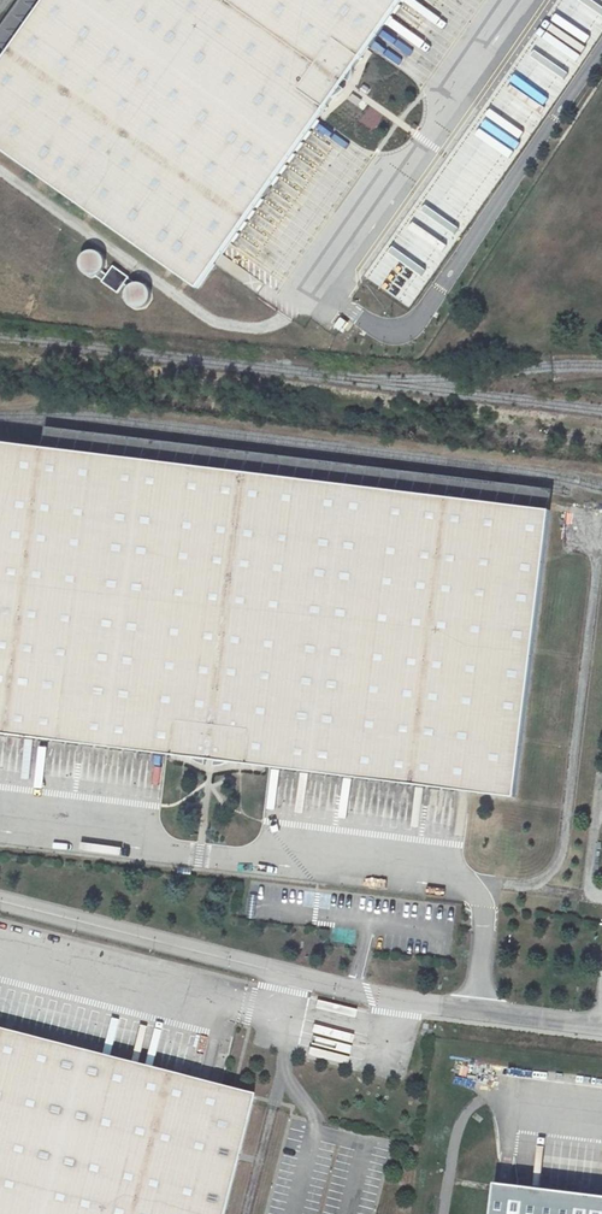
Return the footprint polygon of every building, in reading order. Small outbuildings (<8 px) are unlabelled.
[(0,68),(0,155),(199,295),(238,239),(246,227),(254,216),(262,205),(270,193),(278,182),(286,171),(294,159),(302,148),(310,137),(318,126),(347,85),(376,45),(384,33),(392,22),(400,11),(407,0),(48,0),(0,68)] [(374,131),(383,116),(369,108),(360,122),(374,131)] [(86,247),(76,266),(102,280),(105,273),(101,271),(108,258),(86,247)] [(104,281),(118,294),(130,281),(116,268),(104,281)] [(48,445),(559,510),(562,488),(51,422),(49,430),(48,445)] [(212,763),(519,802),(559,510),(48,445),(0,439),(0,736),(212,763)] [(258,1105),(0,1036),(0,1213),(231,1213),(258,1105)] [(495,1182),(492,1213),(601,1213),(601,1195),(495,1182)]
